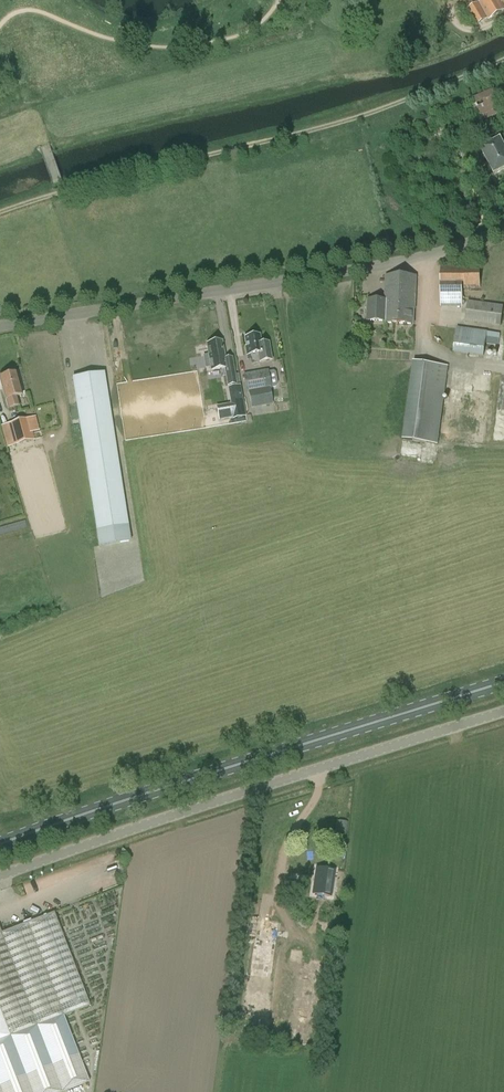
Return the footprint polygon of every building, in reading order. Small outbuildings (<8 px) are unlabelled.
[(480,3),(489,19),(503,10),(503,0),(484,0),(480,3)] [(494,90),(471,97),(478,121),(502,114),(494,90)] [(500,139),(481,149),(494,174),(503,169),(503,146),(500,139)] [(463,299),(463,289),(481,289),(480,265),(440,265),(441,299),(450,299),(463,299)] [(368,321),(385,321),(385,324),(414,324),(414,309),(415,309),(416,276),(385,275),(385,300),(369,300),(368,321)] [(500,326),(503,306),(468,301),(465,321),(500,326)] [(487,332),(488,331),(457,327),(453,353),(484,358),(486,344),(487,332)] [(251,364),(272,360),(269,343),(261,344),(259,333),(252,335),(252,336),(245,337),(246,346),(245,347),(247,360),(251,359),(251,364)] [(207,344),(209,356),(204,357),(206,368),(211,367),(211,371),(226,368),(222,342),(207,344)] [(438,444),(448,366),(414,362),(404,440),(438,444)] [(235,369),(225,371),(228,386),(237,385),(235,369)] [(268,370),(243,374),(246,394),(249,394),(251,408),(272,405),(269,390),(272,390),(268,370)] [(130,541),(128,526),(106,387),(104,373),(72,378),(99,546),(130,541)] [(22,396),(16,374),(0,378),(0,382),(5,400),(6,400),(8,408),(19,406),(17,397),(22,396)] [(228,387),(231,405),(244,403),(241,385),(228,387)] [(244,403),(231,405),(218,408),(220,421),(234,419),(234,420),(246,418),(244,403)] [(14,446),(35,440),(29,418),(8,424),(14,446)] [(330,899),(335,873),(317,870),(313,896),(330,899)] [(90,1082),(64,1015),(89,1005),(53,912),(0,933),(0,1091),(65,1091),(90,1082)] [(262,1040),(278,923),(257,921),(241,1037),(262,1040)] [(316,1047),(327,969),(303,966),(292,1044),(316,1047)]
